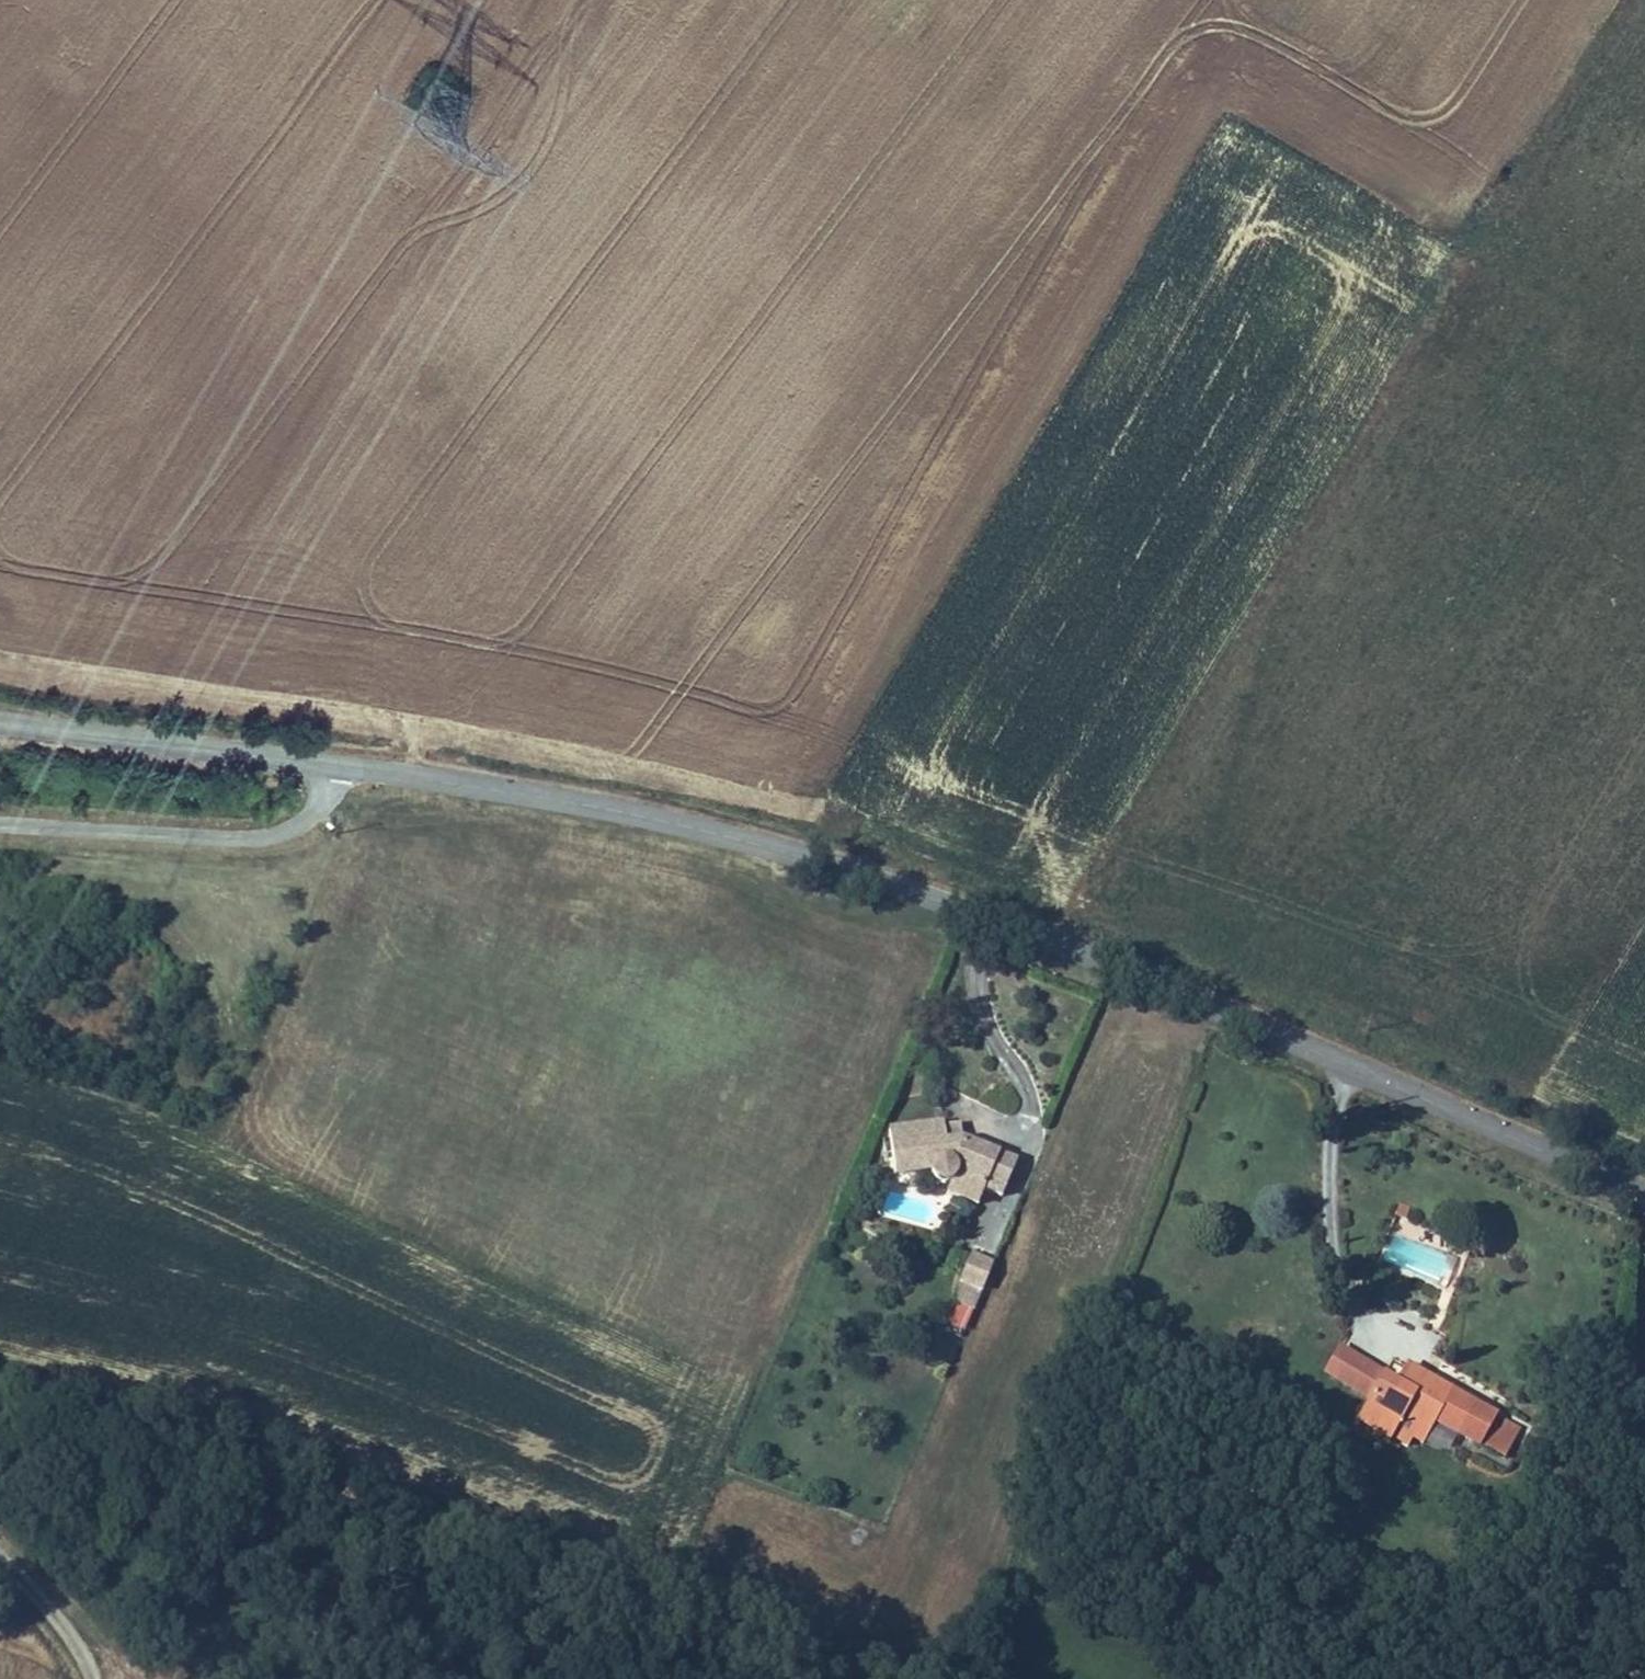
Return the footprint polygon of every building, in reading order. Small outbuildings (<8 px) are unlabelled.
[(948,1146),(965,1143),(962,1126),(945,1129),(948,1146)] [(997,1196),(1009,1159),(965,1143),(948,1146),(945,1129),(938,1127),(892,1136),(901,1180),(934,1173),(936,1186),(941,1189),(952,1183),(953,1180),(982,1189),(981,1192),(997,1196)] [(947,1197),(976,1206),(981,1192),(982,1189),(953,1180),(952,1183),(947,1197)] [(1384,1240),(1385,1270),(1436,1268),(1435,1238),(1384,1240)] [(975,1312),(992,1264),(969,1256),(952,1303),(975,1312)] [(964,1333),(970,1313),(955,1308),(948,1328),(964,1333)] [(1408,1399),(1422,1377),(1406,1367),(1393,1390),(1408,1399)] [(1486,1432),(1462,1419),(1470,1405),(1422,1377),(1408,1399),(1393,1390),(1375,1379),(1348,1422),(1382,1443),(1396,1420),(1421,1436),(1428,1427),(1494,1467),(1507,1444),(1486,1432)] [(1486,1432),(1493,1419),(1470,1405),(1462,1419),(1486,1432)]
